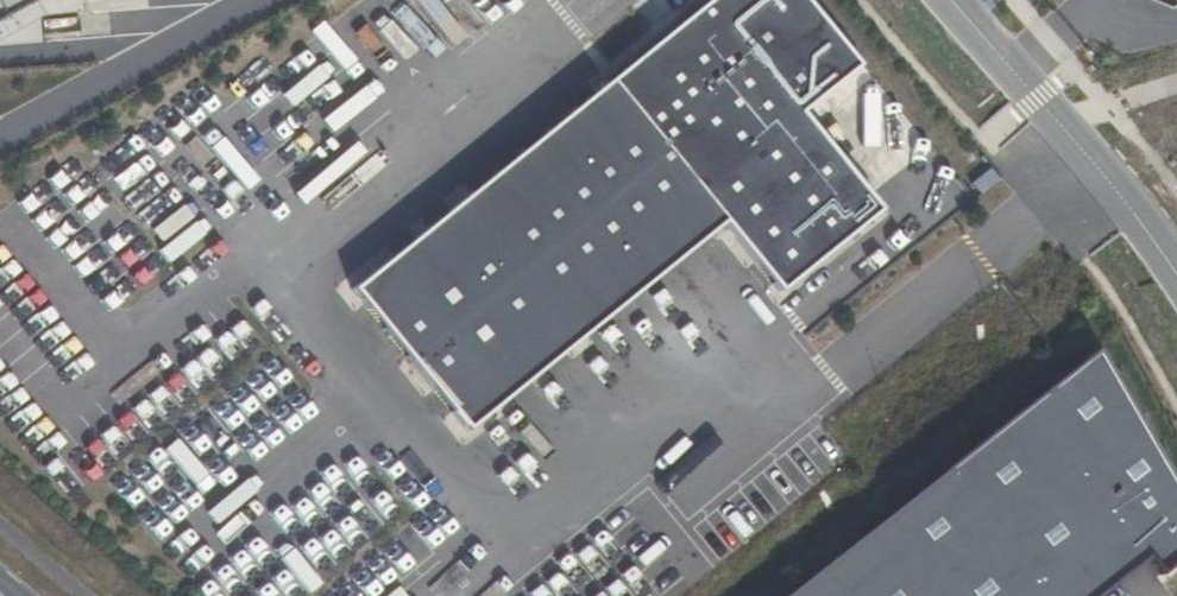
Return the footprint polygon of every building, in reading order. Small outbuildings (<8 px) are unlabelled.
[(43,0),(0,0),(0,23),(43,0)] [(347,290),(471,441),(723,235),(783,307),(887,222),(870,201),(921,159),(791,0),(703,0),(347,290)] [(794,595),(1091,595),(1139,557),(1158,577),(1176,561),(1176,493),(1097,346),(794,595)]
